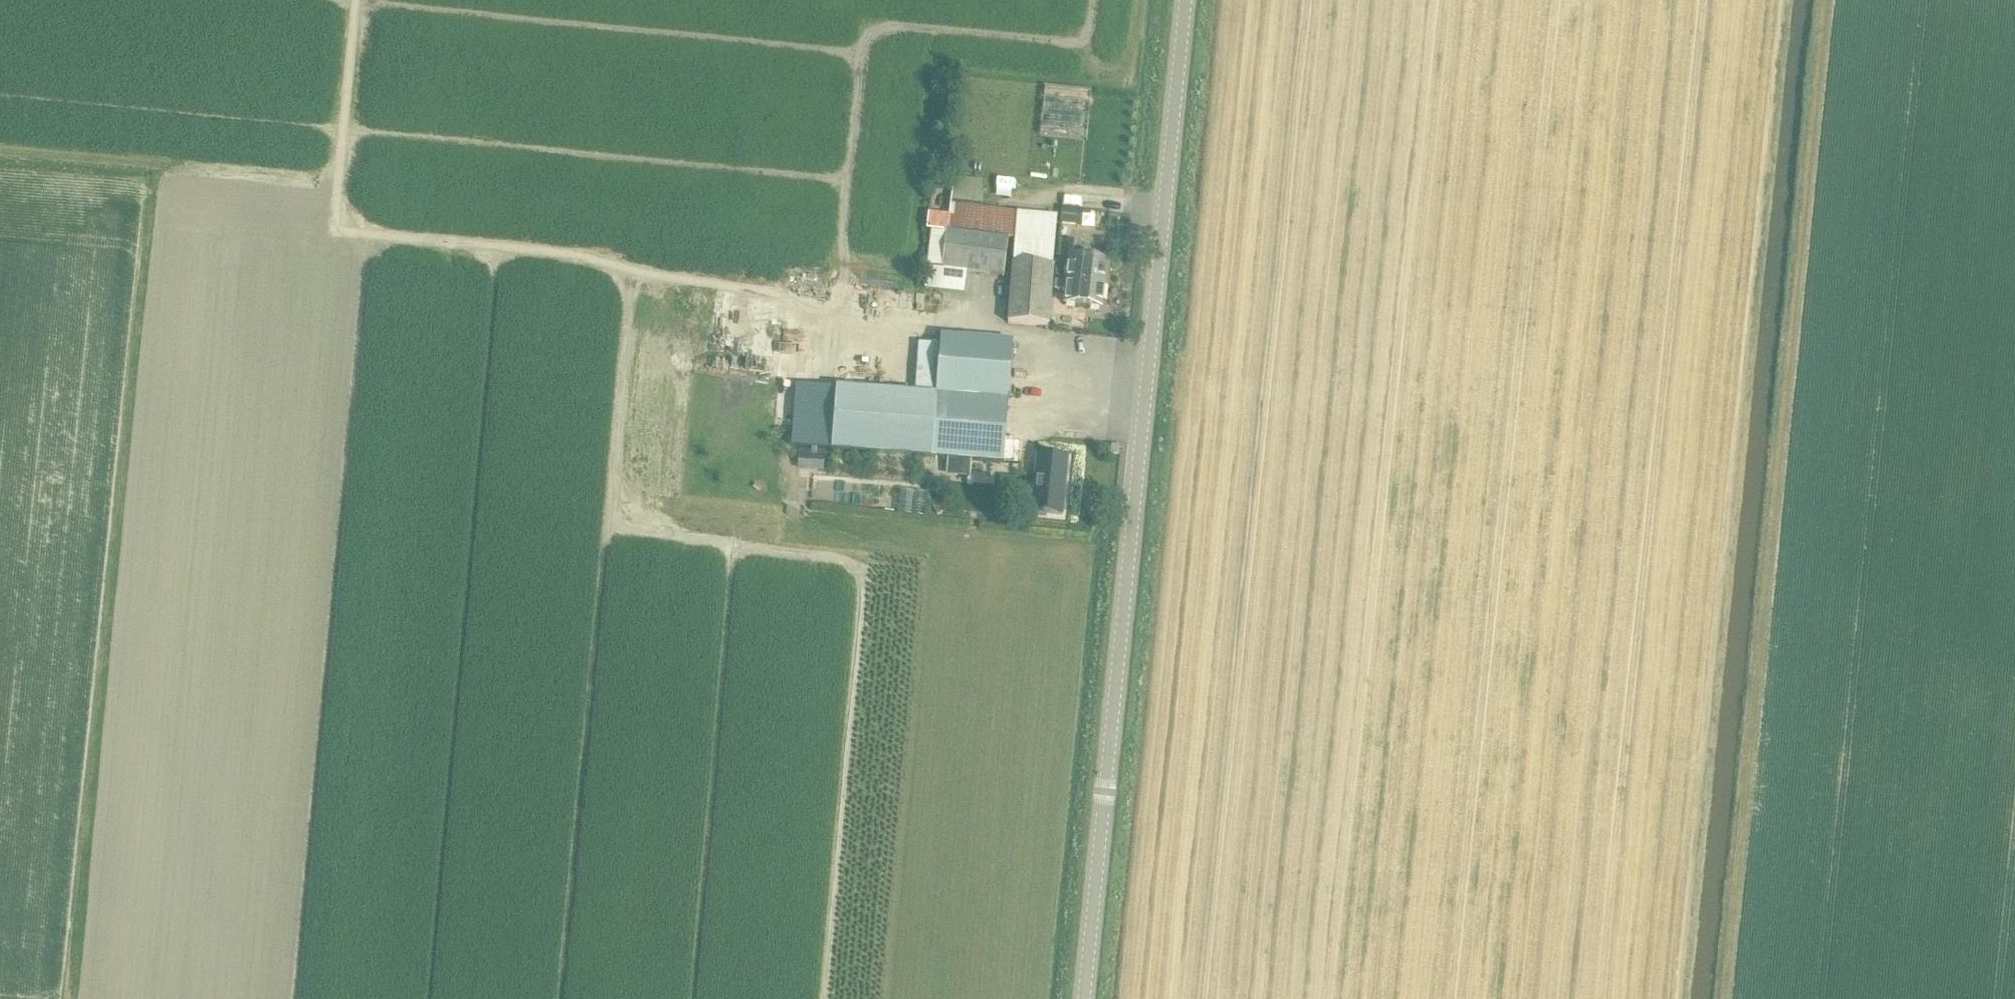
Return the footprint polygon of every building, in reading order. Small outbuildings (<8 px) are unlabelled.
[(1040,136),(1086,140),(1091,92),(1045,88),(1040,136)] [(1014,213),(982,209),(986,183),(956,179),(944,268),(1004,276),(1008,239),(1016,240),(1008,324),(1048,328),(1058,217),(1014,213)] [(1062,210),(1060,224),(1076,225),(1077,211),(1062,210)] [(1070,244),(1066,281),(1104,285),(1106,262),(1080,259),(1081,246),(1070,244)] [(1104,285),(1066,281),(1066,284),(1055,283),(1054,290),(1065,291),(1064,304),(1101,308),(1104,285)] [(829,450),(1004,463),(1018,464),(1019,439),(1005,438),(1012,343),(940,337),(936,399),(833,391),(829,450)] [(1059,514),(1066,460),(1037,457),(1030,512),(1059,516),(1059,514)] [(901,490),(898,514),(923,516),(926,492),(901,490)]
